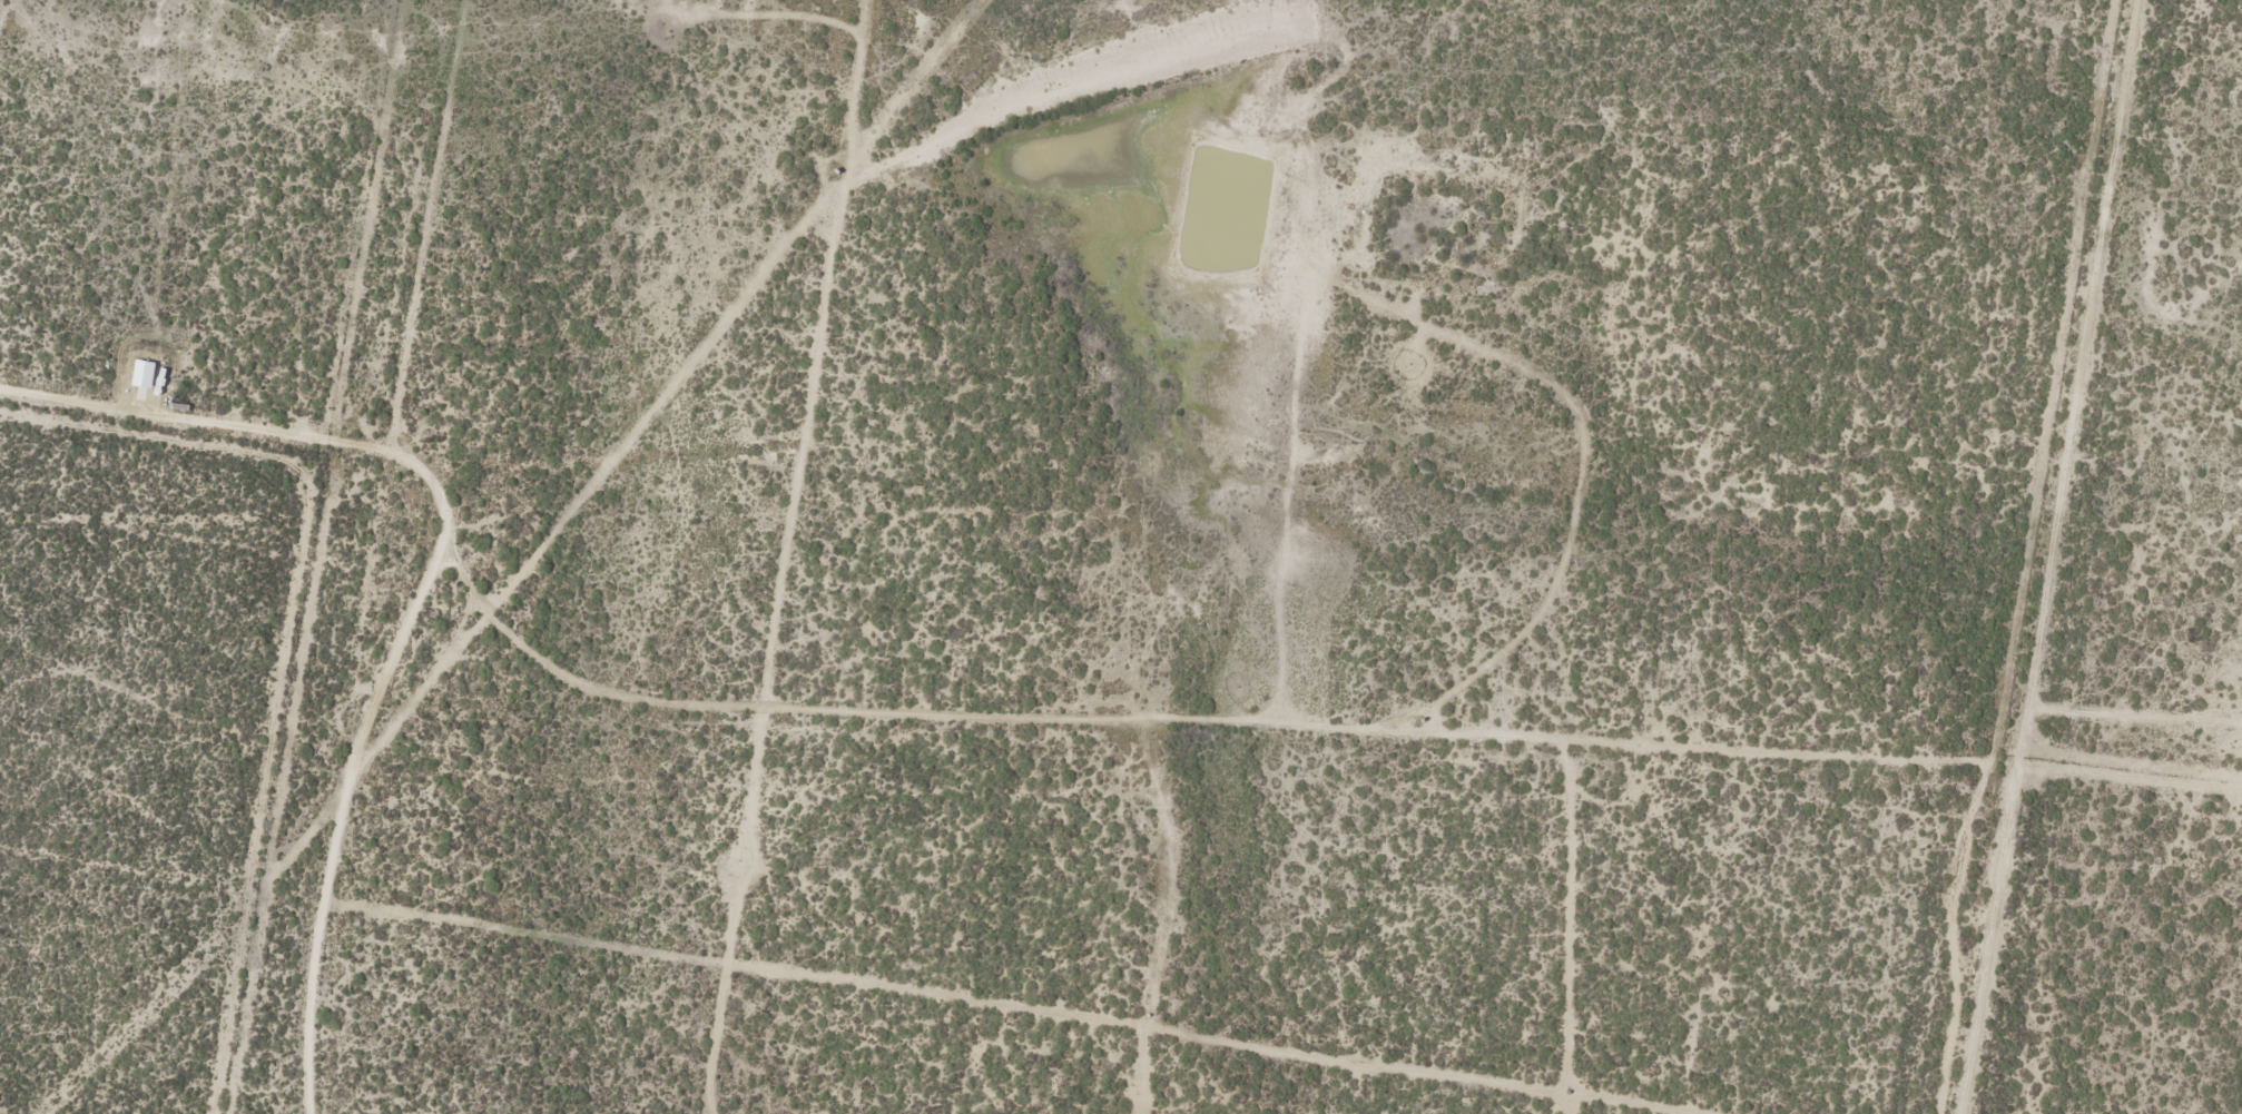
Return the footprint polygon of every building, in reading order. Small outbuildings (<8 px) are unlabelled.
[(138,387),(136,401),(149,403),(155,362),(135,360),(131,386),(138,387)]
